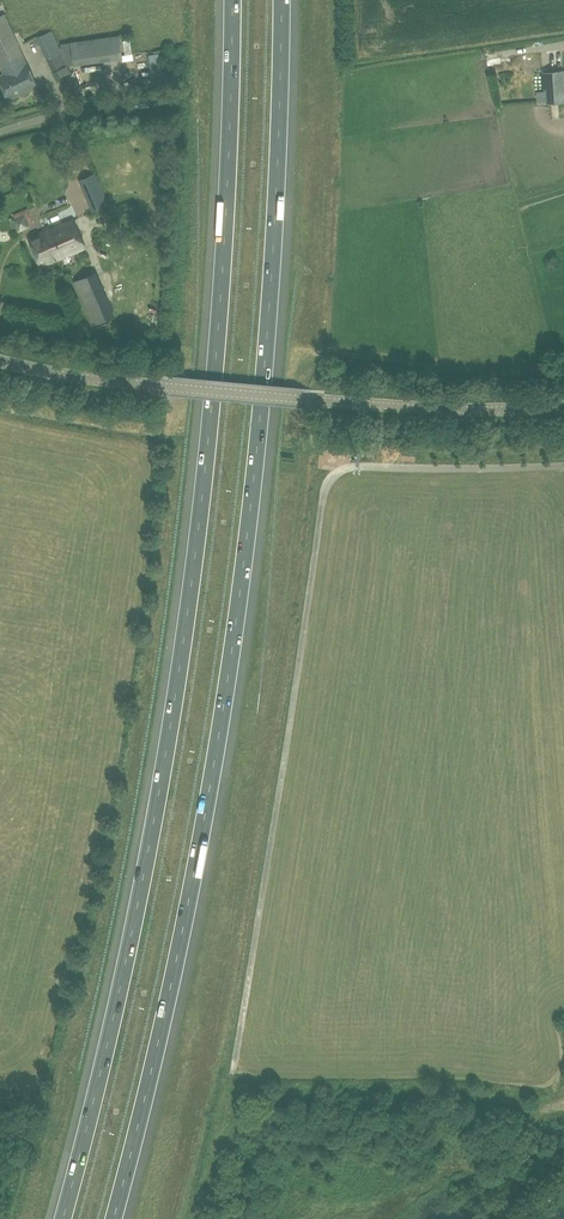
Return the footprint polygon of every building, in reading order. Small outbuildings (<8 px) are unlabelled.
[(3,74),(0,75),(0,81),(8,99),(37,86),(5,14),(0,16),(0,67),(3,74)] [(70,72),(51,31),(37,37),(55,79),(70,72)] [(127,47),(135,47),(135,33),(128,33),(127,47)] [(118,36),(71,42),(74,64),(121,58),(118,36)] [(543,91),(536,91),(537,104),(563,102),(563,76),(563,69),(542,71),(543,91)] [(92,212),(109,204),(95,172),(78,180),(92,212)] [(34,222),(27,208),(13,215),(14,218),(12,219),(18,232),(31,226),(30,224),(34,222)] [(85,247),(72,218),(44,231),(56,259),(85,247)] [(29,237),(41,266),(56,259),(44,231),(29,237)] [(72,281),(76,290),(72,292),(75,297),(78,295),(92,325),(116,316),(97,272),(72,281)]
